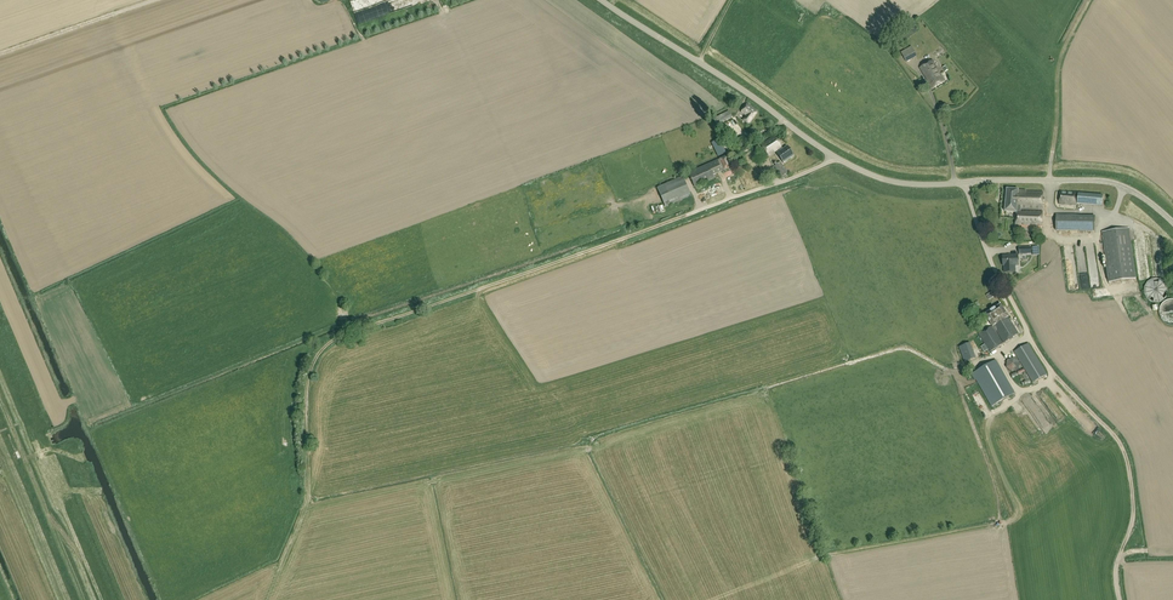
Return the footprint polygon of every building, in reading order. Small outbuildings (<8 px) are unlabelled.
[(420,5),(419,0),(392,0),(359,9),(362,21),(420,5)] [(900,53),(906,62),(916,56),(911,47),(900,53)] [(933,61),(920,68),(932,89),(945,82),(933,61)] [(743,120),(748,124),(757,111),(747,104),(741,112),(747,116),(743,120)] [(716,124),(716,125),(731,117),(728,111),(713,119),(716,124)] [(768,156),(781,147),(774,137),(761,145),(768,156)] [(715,149),(718,156),(726,152),(722,146),(715,149)] [(777,154),(783,163),(794,156),(787,146),(777,154)] [(726,156),(688,173),(694,187),(714,178),(712,175),(731,167),(726,156)] [(776,170),(782,177),(788,173),(780,162),(772,168),(774,171),(776,170)] [(682,176),(657,187),(666,207),(691,196),(682,176)] [(1016,227),(1042,229),(1043,211),(1021,211),(1021,209),(1043,210),(1043,192),(1026,191),(1019,190),(1007,189),(1005,212),(1016,213),(1016,227)] [(1059,203),(1076,205),(1077,193),(1060,191),(1059,203)] [(1103,196),(1078,194),(1077,204),(1102,206),(1103,196)] [(1056,231),(1095,231),(1095,216),(1056,216),(1056,231)] [(1107,230),(1113,281),(1140,277),(1134,227),(1107,230)] [(1068,249),(1072,262),(1081,259),(1077,246),(1068,249)] [(1003,266),(1018,265),(1018,255),(1002,256),(1003,266)] [(1094,270),(1095,270),(1096,285),(1103,284),(1103,280),(1101,264),(1094,264),(1094,270)] [(1166,298),(1167,295),(1168,292),(1168,289),(1167,285),(1165,283),(1162,281),(1159,280),(1156,279),(1153,280),(1150,281),(1148,283),(1146,286),(1145,289),(1145,292),(1145,295),(1147,297),(1149,300),(1152,301),(1155,302),(1158,302),(1161,301),(1163,300),(1166,298)] [(1019,334),(1009,317),(1001,305),(985,315),(992,326),(978,335),(984,344),(981,347),(984,352),(988,350),(990,353),(1004,344),(995,330),(1004,344),(1019,334)] [(976,358),(970,343),(959,347),(964,362),(976,358)] [(1014,352),(1033,383),(1047,374),(1029,344),(1014,352)] [(992,407),(1015,393),(996,360),(971,374),(975,380),(976,380),(992,407)] [(1060,387),(1061,400),(1070,399),(1068,386),(1060,387)] [(1018,408),(1030,421),(1034,417),(1022,404),(1018,408)] [(1034,421),(1030,424),(1036,432),(1040,429),(1034,421)]
